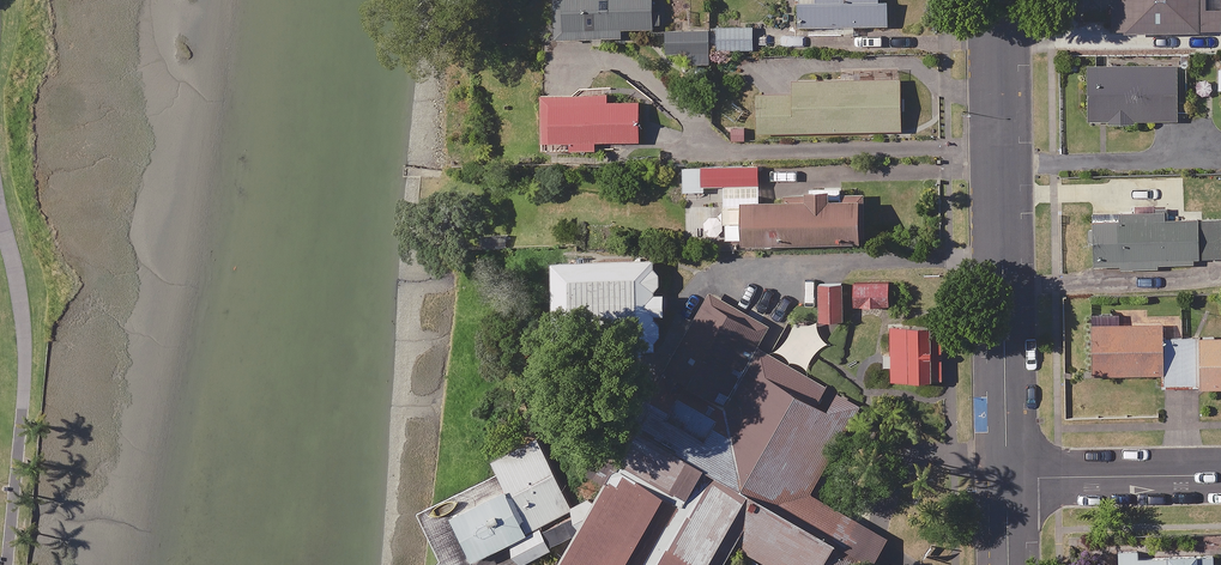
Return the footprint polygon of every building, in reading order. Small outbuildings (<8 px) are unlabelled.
[(557,43),(623,42),(623,33),(655,32),(655,0),(557,0),(557,43)] [(797,31),(889,30),(888,0),(796,0),(797,31)] [(1220,34),(1220,0),(1114,0),(1113,33),(1220,34)] [(754,52),(753,27),(713,28),(714,53),(754,52)] [(708,68),(707,30),(667,31),(668,69),(708,68)] [(1188,114),(1187,69),(1090,72),(1091,125),(1176,123),(1175,114),(1188,114)] [(902,132),(901,81),(756,84),(757,135),(902,132)] [(640,105),(609,105),(609,100),(544,100),(544,147),(572,147),(573,153),(596,153),(596,145),(640,145),(640,105)] [(762,207),(761,169),(683,170),(684,194),(704,193),(706,245),(744,244),(744,250),(867,247),(866,206),(843,206),(843,189),(809,190),(810,206),(762,207)] [(1203,265),(1203,260),(1220,259),(1220,224),(1168,225),(1167,217),(1116,218),(1116,227),(1094,227),(1095,274),(1164,273),(1164,265),(1203,265)] [(658,300),(659,263),(556,262),(555,333),(666,334),(666,300),(658,300)] [(892,281),(855,281),(855,305),(884,306),(891,306),(892,281)] [(844,325),(846,289),(822,288),(821,316),(820,324),(827,324),(844,325)] [(732,546),(766,564),(847,564),(861,538),(867,527),(812,495),(861,406),(808,376),(789,366),(769,354),(757,348),(768,327),(708,292),(645,399),(622,385),(575,469),(601,484),(591,501),(571,536),(554,564),(721,564),(732,546)] [(1170,330),(1120,329),(1121,312),(1094,311),(1092,378),(1164,379),(1163,389),(1220,390),(1220,341),(1170,340),(1170,330)] [(777,349),(769,354),(778,352),(784,355),(789,361),(789,366),(795,363),(801,365),(806,369),(808,376),(811,363),(814,357),(819,351),(824,346),(832,344),(824,337),(820,331),(818,324),(821,316),(812,323),(804,325),(794,322),(786,340),(777,349)] [(942,334),(894,333),(893,385),(941,386),(942,334)] [(509,542),(540,526),(561,515),(560,512),(569,508),(568,506),(536,438),(490,460),(497,474),(418,511),(442,559),(439,561),(437,564),(519,564),(521,564),(511,554),(509,542)] [(540,526),(509,542),(511,554),(521,564),(551,550),(550,547),(571,536),(591,501),(586,498),(568,506),(569,508),(560,512),(561,515),(558,523),(542,531),(540,526)]
